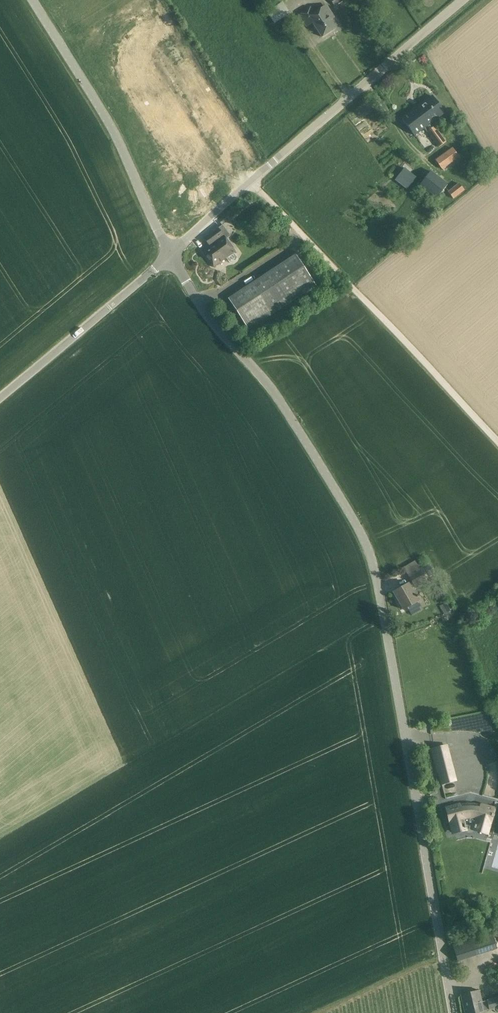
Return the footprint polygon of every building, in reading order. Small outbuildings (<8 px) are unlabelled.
[(282,2),(267,12),(274,24),(290,14),(282,2)] [(334,17),(326,5),(321,9),(314,13),(311,8),(299,15),(306,27),(312,23),(322,37),(335,28),(330,20),(334,17)] [(445,113),(432,95),(402,118),(415,135),(424,128),(438,148),(446,142),(432,123),(445,113)] [(459,157),(453,148),(435,160),(442,170),(459,157)] [(416,177),(404,168),(395,180),(407,189),(416,177)] [(448,184),(430,171),(419,186),(436,199),(448,184)] [(453,199),(464,190),(459,183),(448,192),(453,199)] [(213,242),(202,250),(213,267),(226,258),(229,262),(232,262),(235,259),(237,257),(233,252),(235,251),(227,239),(230,236),(222,225),(219,227),(216,229),(208,235),(213,242)] [(248,329),(316,285),(296,254),(228,298),(248,329)] [(420,569),(408,576),(411,581),(393,592),(403,610),(407,607),(412,615),(423,609),(418,601),(419,601),(411,588),(414,587),(415,587),(426,581),(420,569)] [(450,601),(440,606),(445,614),(454,609),(450,601)] [(447,745),(432,749),(441,784),(456,780),(447,745)] [(459,806),(445,809),(452,833),(465,829),(467,831),(470,832),(473,831),(474,829),(488,832),(489,828),(491,821),(493,811),(494,809),(480,806),(479,810),(473,808),(466,808),(460,810),(459,806)] [(460,994),(465,1012),(484,1012),(484,1011),(497,1008),(497,998),(482,1001),(479,990),(460,994)]
